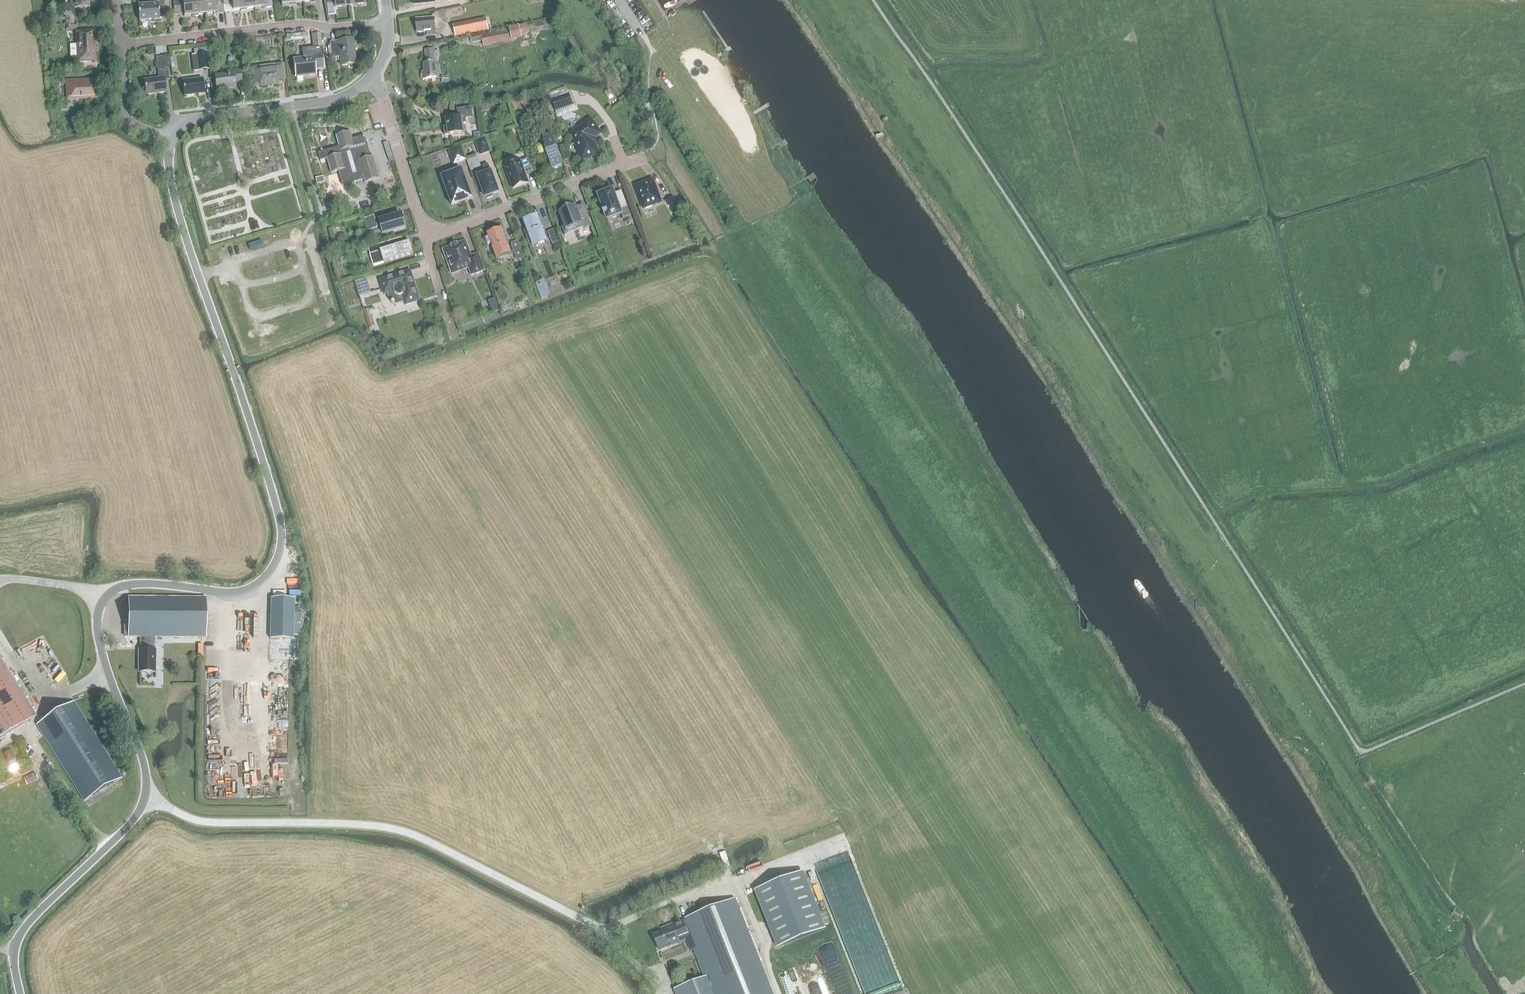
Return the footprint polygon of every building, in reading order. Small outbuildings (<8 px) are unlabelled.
[(74,7),(74,8),(89,7),(89,0),(70,0),(70,7),(74,7)] [(164,0),(153,0),(154,4),(138,5),(139,21),(159,19),(158,9),(164,9),(164,0)] [(193,0),(182,0),(182,1),(173,2),(174,14),(183,13),(184,16),(192,15),(192,17),(195,16),(193,0)] [(195,16),(198,16),(198,15),(205,14),(204,0),(193,0),(195,16)] [(224,6),(223,0),(204,0),(205,14),(213,13),(213,14),(217,14),(216,6),(224,6)] [(224,6),(232,5),(232,10),(240,9),(240,11),(243,11),(242,0),(223,0),(224,6)] [(243,11),(246,10),(246,9),(254,8),(253,0),(242,0),(243,11)] [(254,8),(262,7),(262,8),(265,8),(265,7),(272,6),(271,0),(253,0),(254,8)] [(436,35),(434,17),(415,19),(416,33),(426,32),(427,36),(436,35)] [(485,19),(466,22),(468,33),(487,29),(485,19)] [(548,30),(547,21),(519,27),(519,26),(480,33),(481,34),(469,36),(471,43),(482,41),(483,46),(521,39),(520,35),(548,30)] [(96,61),(94,30),(75,31),(76,45),(69,45),(70,57),(77,56),(77,62),(96,61)] [(322,52),(320,33),(311,34),(313,53),(322,52)] [(355,64),(352,39),(329,42),(331,58),(339,57),(340,66),(355,64)] [(209,69),(207,53),(206,48),(193,50),(194,54),(198,54),(200,70),(209,69)] [(435,62),(434,49),(425,50),(426,63),(423,64),(424,72),(422,72),(422,80),(438,78),(436,62),(435,62)] [(323,68),(322,53),(313,54),(313,57),(293,59),(295,77),(316,75),(315,69),(323,68)] [(156,57),(156,62),(154,62),(155,68),(157,68),(158,78),(143,80),(145,95),(166,92),(164,80),(169,80),(167,68),(164,69),(162,56),(156,57)] [(283,80),(283,79),(286,79),(284,63),(252,67),(254,84),(259,83),(260,86),(278,84),(278,81),(283,80)] [(241,82),(240,69),(226,71),(227,74),(214,75),(216,90),(235,87),(235,83),(241,82)] [(204,93),(202,78),(182,81),(184,96),(204,93)] [(97,99),(97,79),(66,81),(66,100),(97,99)] [(572,104),(568,94),(551,100),(555,110),(572,104)] [(472,118),(471,107),(457,109),(458,118),(446,119),(447,127),(443,127),(444,135),(464,133),(463,123),(466,123),(466,119),(472,118)] [(599,133),(590,121),(576,131),(574,137),(582,159),(596,153),(592,142),(593,137),(599,133)] [(353,139),(350,132),(335,136),(339,147),(318,153),(320,161),(326,159),(331,173),(338,171),(342,186),(364,179),(365,183),(380,179),(373,156),(371,157),(365,138),(365,136),(363,137),(363,136),(353,139)] [(560,159),(551,135),(543,138),(545,152),(552,170),(562,166),(560,159)] [(489,151),(484,138),(475,142),(480,155),(489,151)] [(389,142),(385,143),(390,161),(394,160),(389,142)] [(571,158),(566,144),(560,147),(561,152),(565,160),(571,158)] [(465,160),(460,147),(449,151),(453,164),(465,160)] [(467,158),(472,170),(482,166),(477,154),(467,158)] [(532,170),(528,158),(520,161),(504,166),(512,189),(528,183),(525,176),(527,172),(532,170)] [(498,192),(488,164),(482,166),(485,174),(477,177),(485,197),(486,197),(487,199),(492,197),(492,195),(498,192)] [(466,180),(462,170),(443,178),(447,189),(445,190),(451,205),(470,198),(464,181),(466,180)] [(323,176),(315,177),(317,184),(325,182),(323,176)] [(661,202),(652,179),(634,186),(643,209),(661,202)] [(614,194),(612,189),(597,194),(604,213),(603,214),(603,216),(605,215),(607,221),(607,220),(621,215),(623,220),(624,220),(623,219),(631,216),(621,191),(614,194)] [(680,211),(672,197),(666,200),(674,214),(680,211)] [(577,211),(575,207),(559,213),(564,226),(561,227),(565,236),(592,226),(585,208),(577,211)] [(405,228),(401,215),(379,221),(383,234),(405,228)] [(549,246),(537,215),(523,221),(526,230),(523,231),(530,249),(546,243),(548,247),(549,246)] [(378,228),(374,216),(363,219),(367,231),(378,228)] [(259,229),(256,221),(250,222),(252,231),(259,229)] [(511,253),(501,229),(487,234),(496,259),(511,253)] [(559,243),(554,229),(547,232),(552,246),(559,243)] [(523,258),(516,241),(511,243),(517,260),(523,258)] [(413,254),(409,242),(380,251),(383,263),(413,254)] [(470,257),(465,242),(457,245),(456,244),(451,246),(451,247),(443,250),(444,253),(444,254),(445,257),(446,258),(452,273),(468,267),(471,275),(484,271),(478,254),(470,257)] [(420,301),(411,270),(378,280),(383,295),(387,294),(390,301),(396,305),(403,303),(404,306),(420,301)] [(370,293),(366,278),(355,281),(359,297),(370,293)] [(540,284),(540,282),(537,283),(535,284),(540,297),(547,294),(543,283),(540,284)] [(206,597),(128,597),(128,624),(124,624),(124,636),(128,636),(128,637),(140,637),(140,650),(139,650),(138,672),(155,672),(155,650),(154,650),(154,637),(205,637),(206,597)] [(294,638),(294,597),(271,598),(270,639),(294,638)] [(0,663),(0,738),(34,718),(0,663)] [(121,778),(73,701),(60,710),(58,707),(41,718),(42,721),(36,725),(84,801),(121,778)] [(10,761),(16,758),(12,749),(5,752),(10,761)] [(38,780),(35,773),(23,778),(26,785),(38,780)] [(824,929),(802,872),(755,891),(778,947),(824,929)] [(733,900),(685,921),(686,922),(673,927),(672,924),(660,929),(662,932),(653,936),(659,950),(680,942),(678,938),(690,933),(696,948),(693,950),(703,977),(673,989),(675,993),(771,993),(733,900)]
